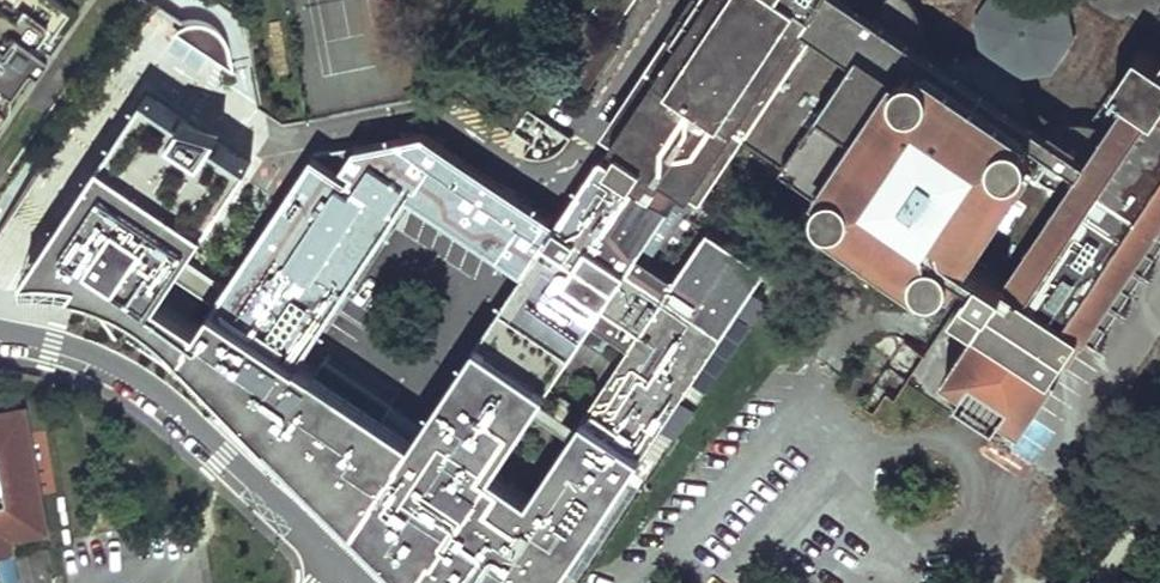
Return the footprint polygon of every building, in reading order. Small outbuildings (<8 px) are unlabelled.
[(28,48),(35,53),(44,42),(44,39),(43,36),(42,33),(34,28),(42,17),(50,23),(67,0),(0,0),(0,87),(28,48)] [(593,3),(617,20),(630,0),(595,0),(593,3)] [(750,125),(830,0),(705,0),(613,135),(621,140),(684,181),(704,195),(750,125)] [(1022,100),(963,62),(950,60),(935,65),(917,51),(922,36),(921,20),(912,0),(885,0),(881,7),(870,0),(830,0),(750,125),(801,159),(826,175),(824,185),(825,198),(831,210),(930,276),(957,271),(973,282),(957,305),(979,321),(1100,146),(1022,100)] [(1022,100),(1017,74),(1052,69),(1073,37),(1066,1),(1065,0),(989,0),(978,17),(983,50),(963,62),(1022,100)] [(618,38),(584,16),(553,62),(586,85),(618,38)] [(189,29),(171,53),(198,73),(215,49),(189,29)] [(1100,146),(979,321),(946,372),(966,386),(960,394),(976,405),(1000,421),(1006,412),(1025,425),(1061,371),(1057,368),(1070,348),(1074,352),(1089,330),(1106,340),(1159,259),(1159,60),(1140,47),(1114,85),(1131,96),(1100,146)] [(638,252),(674,200),(672,198),(684,181),(621,140),(611,156),(605,152),(559,222),(425,132),(356,145),(343,166),(353,173),(351,176),(317,153),(228,284),(189,257),(253,161),(150,91),(26,275),(37,274),(47,274),(60,275),(74,277),(98,284),(113,291),(124,297),(135,304),(145,312),(157,324),(170,339),(339,506),(356,523),(417,582),(554,582),(768,264),(711,225),(676,277),(638,252)] [(891,360),(902,374),(921,359),(910,345),(891,360)] [(23,405),(0,409),(0,551),(9,549),(7,538),(43,532),(23,405)]
